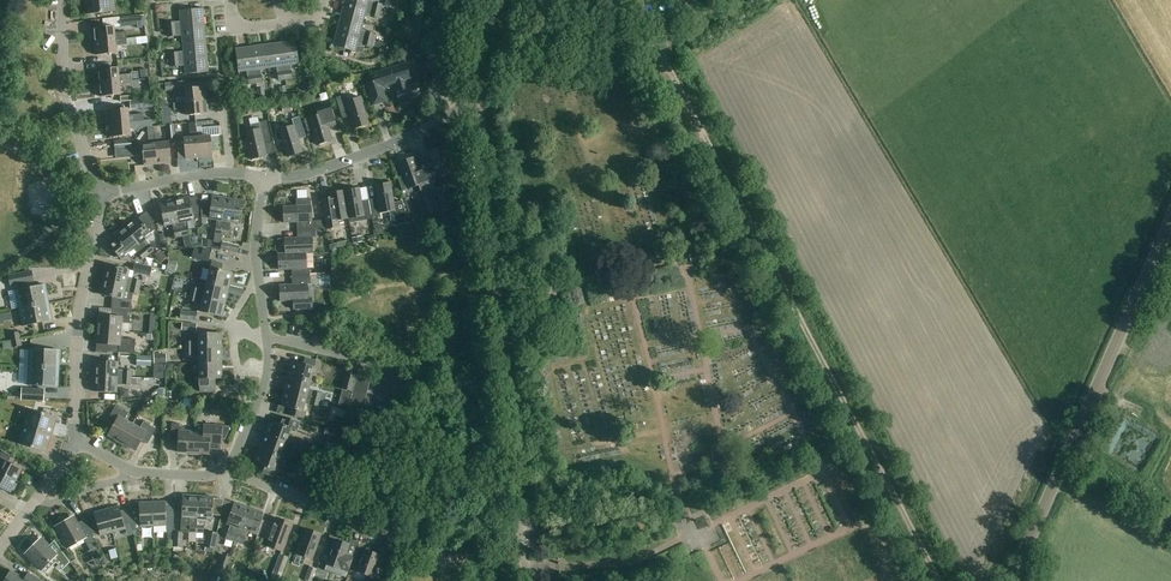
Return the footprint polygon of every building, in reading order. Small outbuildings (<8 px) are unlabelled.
[(100,13),(99,0),(84,0),(86,15),(100,13)] [(100,13),(115,12),(113,0),(99,0),(100,13)] [(345,2),(381,11),(383,4),(369,0),(345,0),(345,2)] [(386,1),(384,6),(394,9),(395,3),(386,1)] [(345,2),(341,16),(363,22),(365,14),(379,18),(381,11),(345,2)] [(167,23),(168,30),(204,27),(202,8),(179,11),(180,22),(167,23)] [(421,15),(413,13),(411,22),(418,24),(421,15)] [(341,16),(337,31),(373,41),(375,33),(361,30),(363,22),(341,16)] [(119,20),(120,27),(137,25),(137,28),(142,28),(141,17),(119,20)] [(93,29),(94,41),(125,38),(124,33),(115,34),(114,27),(93,29)] [(182,36),(182,44),(206,42),(204,27),(168,30),(169,37),(182,36)] [(371,47),(373,41),(337,31),(333,45),(356,52),(358,44),(371,47)] [(116,45),(125,44),(125,38),(94,41),(95,55),(117,53),(116,45)] [(279,43),(284,79),(292,78),(293,80),(299,79),(298,73),(291,74),(290,64),(299,63),(296,41),(279,43)] [(171,54),(171,60),(207,57),(206,42),(182,44),(183,52),(171,54)] [(265,45),(268,67),(276,66),(278,80),(284,79),(279,43),(265,45)] [(251,47),(255,82),(263,81),(261,68),(268,67),(265,45),(251,47)] [(248,83),(255,82),(251,47),(235,49),(238,72),(246,71),(248,83)] [(186,74),(209,71),(207,57),(171,60),(172,67),(185,66),(186,74)] [(399,103),(420,97),(416,84),(406,87),(403,79),(409,78),(405,64),(370,75),(372,81),(366,83),(372,105),(385,101),(381,88),(396,83),(398,89),(395,90),(399,103)] [(97,70),(98,83),(131,80),(130,75),(119,76),(118,68),(97,70)] [(148,77),(147,69),(140,69),(140,77),(148,77)] [(120,87),(131,86),(131,80),(98,83),(100,97),(120,95),(120,87)] [(165,83),(165,91),(182,89),(182,81),(165,83)] [(175,98),(176,103),(206,100),(205,87),(184,89),(185,97),(175,98)] [(258,96),(265,95),(264,88),(256,89),(258,96)] [(348,90),(350,97),(361,94),(359,88),(348,90)] [(354,128),(368,124),(360,98),(346,102),(344,96),(336,98),(342,118),(351,116),(354,128)] [(655,108),(662,106),(661,99),(654,101),(655,108)] [(130,102),(131,108),(152,106),(151,100),(130,102)] [(187,116),(208,114),(206,100),(176,103),(177,109),(186,108),(187,116)] [(291,104),(282,106),(283,113),(292,111),(291,104)] [(308,132),(313,130),(318,145),(333,140),(329,128),(337,126),(330,105),(321,108),(321,107),(312,110),(314,116),(304,119),(308,132)] [(161,109),(162,124),(174,123),(173,108),(161,109)] [(107,111),(108,124),(139,121),(138,115),(128,116),(127,109),(107,111)] [(298,139),(305,137),(299,117),(292,119),(293,125),(279,130),(287,156),(302,152),(298,139)] [(129,127),(139,126),(139,121),(108,124),(109,137),(130,135),(129,127)] [(264,144),(272,142),(267,121),(251,125),(252,131),(246,133),(252,160),(267,157),(264,144)] [(199,159),(196,129),(196,122),(188,123),(190,139),(184,140),(186,160),(199,159)] [(166,125),(168,140),(175,139),(174,124),(166,125)] [(196,129),(199,159),(212,157),(210,137),(204,138),(203,129),(196,129)] [(144,166),(158,165),(155,133),(149,134),(150,146),(143,147),(144,166)] [(155,133),(158,165),(171,164),(170,144),(160,144),(159,133),(155,133)] [(114,141),(115,150),(123,149),(132,148),(131,140),(114,141)] [(97,156),(107,155),(106,147),(97,147),(97,156)] [(424,164),(426,168),(431,187),(439,184),(437,178),(452,173),(443,147),(429,152),(432,162),(424,164)] [(123,149),(115,150),(116,158),(124,158),(123,149)] [(431,187),(426,168),(424,164),(417,166),(414,157),(399,162),(408,188),(422,183),(425,189),(431,187)] [(369,200),(372,217),(381,216),(380,213),(389,212),(392,225),(406,223),(404,211),(401,201),(394,203),(390,182),(375,185),(377,198),(369,200)] [(447,185),(434,190),(441,212),(455,208),(447,185)] [(349,219),(349,223),(372,219),(372,217),(369,200),(362,201),(360,188),(344,191),(349,219)] [(335,221),(349,219),(344,191),(329,193),(330,197),(322,199),(327,229),(336,227),(335,221)] [(440,211),(434,193),(423,197),(429,214),(440,211)] [(174,201),(181,236),(189,234),(186,221),(194,220),(193,213),(199,212),(199,205),(197,197),(190,199),(189,198),(174,201)] [(201,218),(208,219),(217,221),(215,232),(222,233),(227,199),(212,197),(211,201),(201,199),(201,218)] [(227,199),(222,233),(229,235),(231,222),(239,223),(243,202),(227,199)] [(297,222),(297,230),(315,229),(325,229),(324,220),(312,221),(311,206),(311,199),(296,199),(296,206),(283,206),(284,222),(297,222)] [(175,237),(181,236),(174,201),(160,204),(164,226),(172,224),(175,237)] [(125,226),(148,255),(153,251),(145,241),(152,235),(151,234),(155,231),(152,219),(146,212),(138,218),(137,217),(125,226)] [(382,224),(373,225),(375,234),(376,234),(383,233),(382,224)] [(118,240),(110,246),(120,258),(128,252),(129,253),(134,249),(143,259),(148,255),(125,226),(114,235),(118,240)] [(284,238),(284,254),(306,254),(312,253),(312,238),(315,238),(315,229),(297,230),(297,238),(284,238)] [(169,248),(168,238),(166,239),(160,240),(161,249),(169,248)] [(211,240),(204,239),(203,247),(211,248),(211,240)] [(222,242),(220,249),(238,253),(239,246),(222,242)] [(337,243),(329,245),(331,252),(339,250),(337,243)] [(192,258),(208,262),(208,261),(210,254),(211,250),(203,248),(202,251),(194,249),(192,258)] [(165,258),(158,251),(154,256),(160,262),(165,258)] [(692,262),(701,260),(699,253),(690,255),(692,262)] [(292,269),(292,277),(310,276),(310,269),(306,269),(306,254),(284,254),(278,254),(278,269),(292,269)] [(212,261),(207,282),(229,287),(233,272),(221,270),(222,263),(212,261)] [(135,264),(133,272),(156,277),(158,269),(151,268),(152,267),(135,264)] [(106,265),(103,280),(139,287),(140,280),(128,277),(129,270),(106,265)] [(34,284),(32,274),(9,279),(11,288),(34,284)] [(175,274),(172,283),(185,287),(188,278),(175,274)] [(279,286),(279,302),(293,302),(293,310),(311,309),(311,299),(307,299),(307,285),(319,285),(319,276),(310,276),(292,277),(292,286),(279,286)] [(100,294),(111,296),(112,296),(111,309),(130,311),(130,302),(122,300),(124,290),(137,293),(139,287),(103,280),(100,294)] [(192,287),(191,294),(226,302),(229,287),(207,282),(205,290),(192,287)] [(16,290),(19,308),(47,302),(44,284),(16,290)] [(222,318),(226,302),(191,294),(189,301),(202,304),(200,312),(222,318)] [(23,326),(51,320),(47,302),(19,308),(23,326)] [(98,316),(97,330),(120,331),(120,324),(129,324),(130,311),(111,309),(111,310),(113,310),(112,317),(98,316)] [(181,311),(180,319),(196,321),(197,312),(181,311)] [(182,323),(181,330),(196,332),(196,324),(182,323)] [(108,345),(107,352),(134,354),(135,339),(128,339),(119,339),(120,331),(97,330),(96,344),(108,345)] [(10,334),(11,341),(20,339),(18,332),(10,334)] [(184,341),(184,347),(184,348),(221,349),(221,332),(197,332),(198,341),(184,341)] [(13,347),(21,346),(20,339),(11,341),(13,347)] [(197,355),(197,359),(197,364),(221,363),(221,349),(184,348),(184,355),(197,355)] [(20,350),(19,367),(29,367),(58,368),(58,359),(59,350),(30,349),(30,350),(20,350)] [(154,354),(154,363),(166,363),(166,354),(154,354)] [(137,356),(136,366),(151,367),(152,357),(137,356)] [(292,362),(289,375),(310,381),(315,361),(304,359),(302,364),(292,362)] [(95,361),(94,376),(132,378),(132,371),(117,370),(118,362),(95,361)] [(198,384),(199,384),(199,392),(215,392),(215,379),(222,379),(221,363),(197,364),(198,384)] [(19,383),(28,384),(28,386),(57,387),(58,368),(29,367),(19,367),(19,383)] [(346,373),(342,389),(351,392),(356,375),(346,373)] [(289,375),(285,390),(320,399),(321,392),(308,389),(310,381),(289,375)] [(131,385),(132,378),(94,376),(94,391),(116,392),(117,384),(131,385)] [(356,377),(355,383),(368,387),(370,381),(356,377)] [(355,383),(353,390),(367,394),(368,387),(355,383)] [(21,389),(21,400),(44,401),(44,390),(21,389)] [(281,405),(288,407),(286,414),(304,419),(306,412),(303,411),(305,403),(318,406),(320,399),(285,390),(281,405)] [(353,390),(351,396),(365,400),(367,394),(353,390)] [(123,391),(123,399),(131,400),(131,391),(123,391)] [(351,396),(350,403),(363,406),(365,400),(351,396)] [(338,405),(347,408),(349,401),(340,398),(338,405)] [(156,399),(155,407),(164,408),(164,399),(156,399)] [(216,410),(216,402),(208,402),(207,410),(216,410)] [(362,413),(363,406),(350,403),(348,409),(362,413)] [(109,434),(123,442),(133,423),(124,419),(127,413),(115,407),(107,421),(114,425),(109,434)] [(27,409),(22,426),(37,430),(42,413),(27,409)] [(42,413),(37,430),(51,435),(56,418),(42,413)] [(269,419),(263,434),(299,448),(302,441),(289,436),(292,428),(297,430),(300,421),(281,417),(279,423),(269,419)] [(133,423),(123,442),(137,450),(142,440),(148,444),(156,429),(143,423),(140,428),(133,423)] [(177,452),(193,453),(194,432),(187,431),(182,426),(179,426),(179,424),(172,423),(171,440),(178,441),(177,452)] [(194,432),(193,453),(209,454),(209,449),(220,450),(221,439),(225,440),(229,431),(229,427),(218,426),(203,425),(203,432),(194,432)] [(17,443),(31,448),(37,430),(22,426),(17,443)] [(330,429),(325,444),(341,449),(346,434),(330,429)] [(37,430),(31,448),(46,452),(51,435),(37,430)] [(1124,431),(1123,452),(1141,454),(1143,436),(1133,436),(1133,432),(1124,431)] [(263,434),(258,449),(281,457),(284,449),(297,454),(299,448),(263,434)] [(273,478),(281,457),(258,449),(253,462),(265,467),(262,474),(273,478)] [(16,481),(22,469),(8,462),(11,456),(0,450),(0,473),(16,481)] [(11,493),(12,489),(14,490),(17,484),(15,483),(16,482),(16,481),(0,473),(0,487),(11,493)] [(189,532),(196,533),(198,496),(183,495),(182,519),(183,519),(190,519),(189,532)] [(198,496),(196,533),(204,533),(204,520),(212,520),(213,496),(198,496)] [(153,503),(154,526),(165,525),(166,533),(167,533),(173,533),(174,522),(175,505),(164,506),(164,502),(153,503)] [(129,509),(131,523),(133,530),(140,530),(140,527),(154,526),(153,503),(138,504),(138,509),(129,509)] [(227,524),(231,525),(226,538),(235,541),(247,507),(234,503),(227,524)] [(107,509),(113,532),(125,529),(124,525),(131,523),(129,509),(121,511),(120,506),(107,509)] [(247,507),(235,541),(242,544),(246,531),(254,534),(262,513),(247,507)] [(85,520),(87,523),(88,525),(92,534),(99,533),(100,535),(113,532),(107,509),(93,513),(94,517),(85,520)] [(84,537),(90,549),(96,546),(91,534),(92,534),(88,525),(87,523),(79,528),(73,517),(57,527),(68,546),(84,537)] [(262,537),(269,540),(267,546),(282,551),(292,524),(277,518),(275,524),(268,521),(262,537)] [(1050,531),(1059,524),(1055,519),(1046,526),(1050,531)] [(312,559),(321,534),(305,529),(296,554),(312,559)] [(214,548),(217,533),(208,531),(205,547),(214,548)] [(182,547),(183,533),(174,532),(173,539),(173,547),(182,547)] [(62,563),(67,558),(55,539),(47,546),(41,539),(27,553),(42,569),(55,556),(62,563)] [(322,554),(329,557),(327,564),(347,571),(351,559),(345,556),(349,544),(336,539),(333,545),(327,543),(322,554)] [(380,577),(372,574),(379,555),(364,550),(357,571),(365,574),(362,580),(379,580),(380,577)] [(271,579),(275,580),(280,580),(288,557),(279,554),(271,579)] [(222,555),(218,569),(225,572),(230,557),(222,555)] [(305,580),(309,580),(312,580),(316,569),(310,567),(305,580)] [(314,576),(322,579),(324,571),(317,568),(316,569),(314,576)] [(11,571),(5,580),(42,580),(29,573),(26,578),(20,575),(20,576),(11,571)] [(75,572),(71,577),(75,580),(76,580),(80,576),(75,572)]
